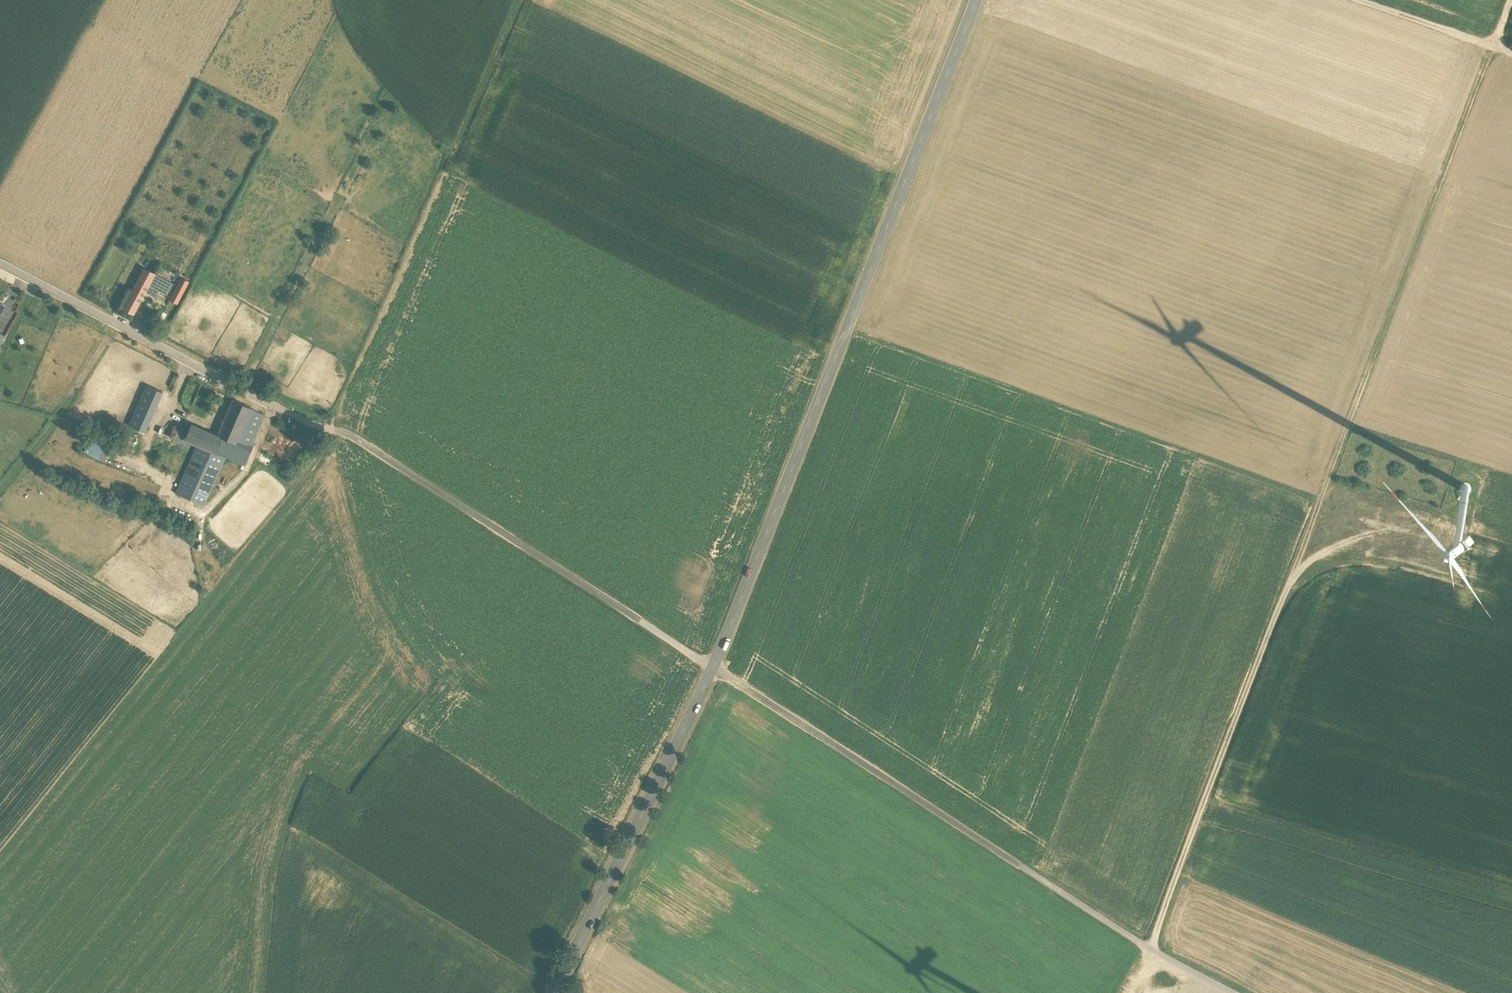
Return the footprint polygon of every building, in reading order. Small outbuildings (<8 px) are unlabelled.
[(173,283),(145,267),(122,309),(133,314),(146,291),(149,293),(152,287),(167,295),(173,283)] [(177,303),(182,295),(174,291),(169,299),(177,303)] [(145,432),(158,401),(162,392),(146,385),(129,425),(138,429),(145,432)] [(181,443),(183,439),(197,445),(176,493),(204,506),(225,458),(244,466),(253,447),(251,446),(264,415),(234,400),(218,436),(185,421),(182,429),(174,425),(169,437),(181,443)] [(82,451),(95,456),(101,440),(88,435),(82,451)] [(172,453),(175,441),(155,435),(152,446),(172,453)] [(101,443),(96,456),(104,459),(109,446),(101,443)] [(162,451),(160,457),(169,460),(171,454),(162,451)]
